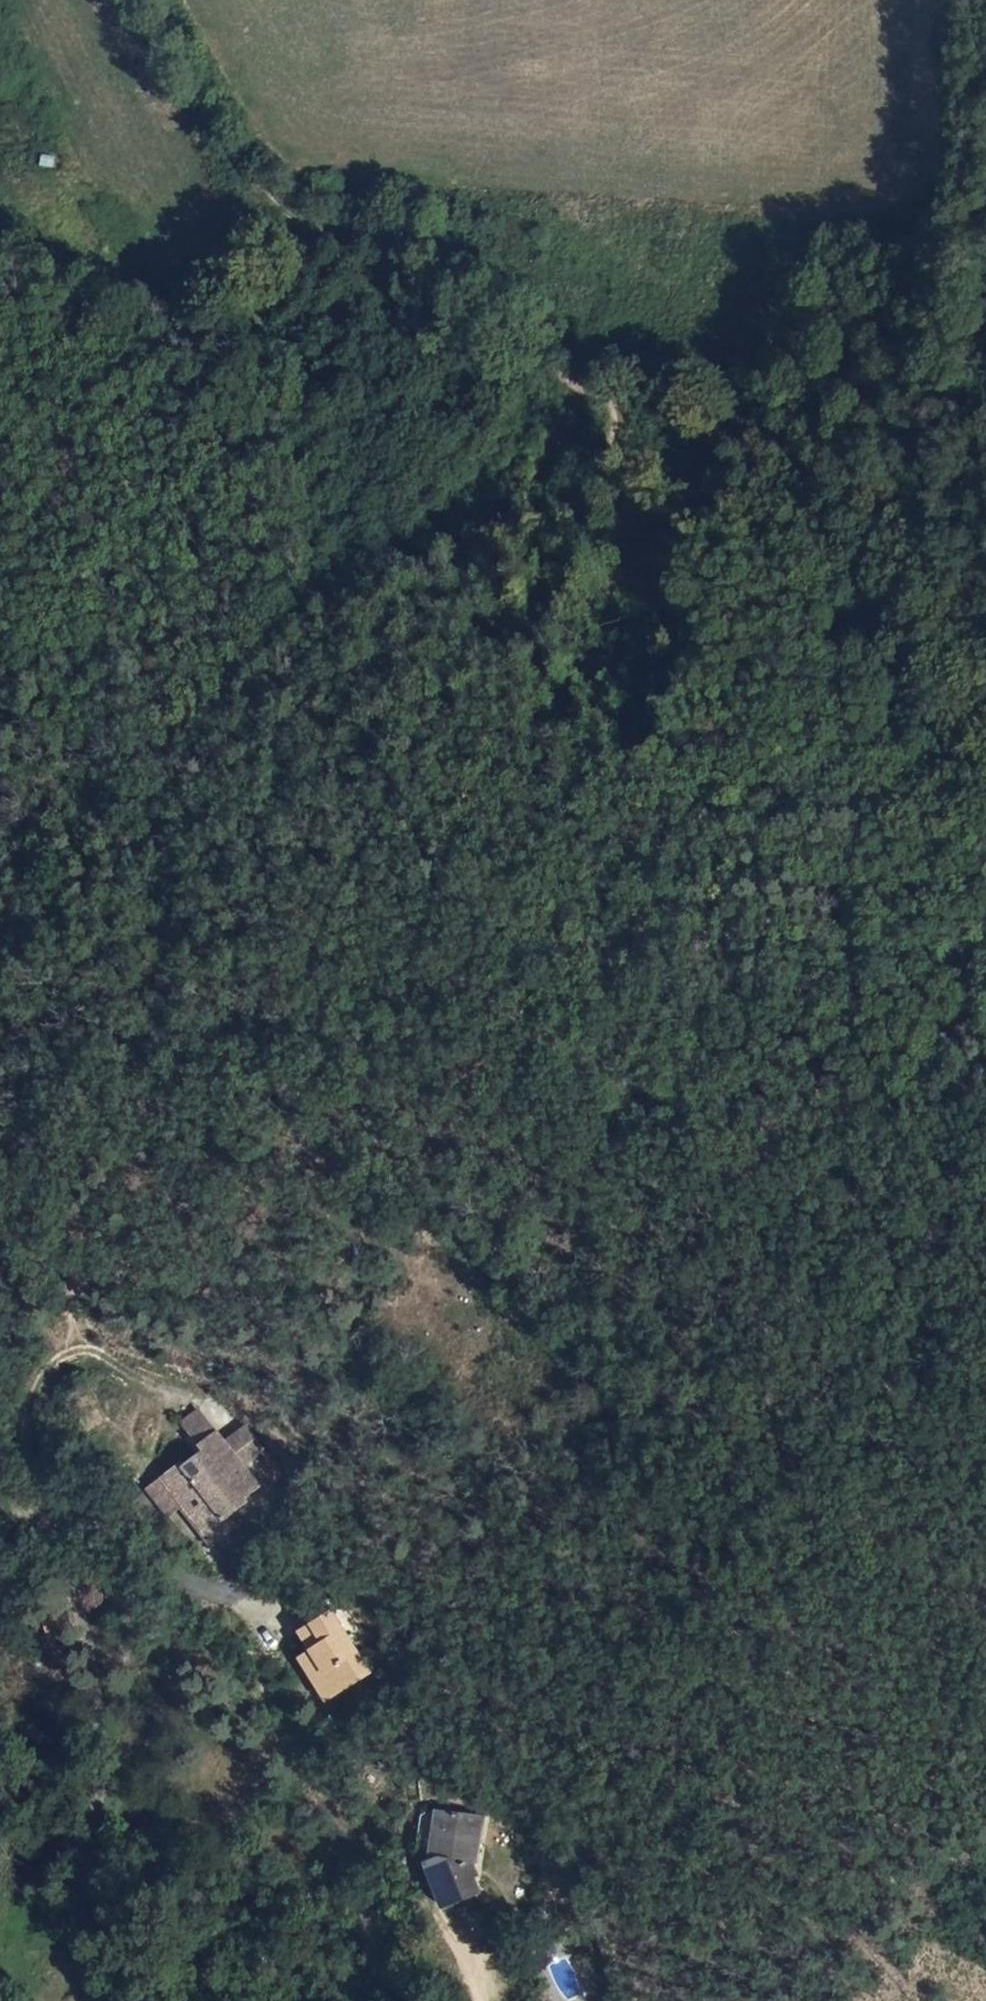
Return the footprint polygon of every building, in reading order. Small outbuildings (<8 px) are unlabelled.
[(200,1409),(185,1421),(193,1432),(208,1419),(200,1409)] [(208,1419),(193,1432),(208,1450),(189,1465),(186,1461),(168,1476),(185,1497),(181,1501),(213,1542),(235,1526),(227,1514),(248,1500),(245,1496),(260,1484),(244,1464),(227,1442),(208,1419)] [(247,1425),(227,1442),(244,1464),(265,1447),(247,1425)] [(185,1497),(168,1476),(153,1488),(170,1510),(181,1501),(185,1497)] [(311,1651),(300,1658),(328,1703),(377,1673),(337,1610),(300,1633),(311,1651)] [(442,1810),(432,1901),(477,1906),(487,1815),(442,1810)]
